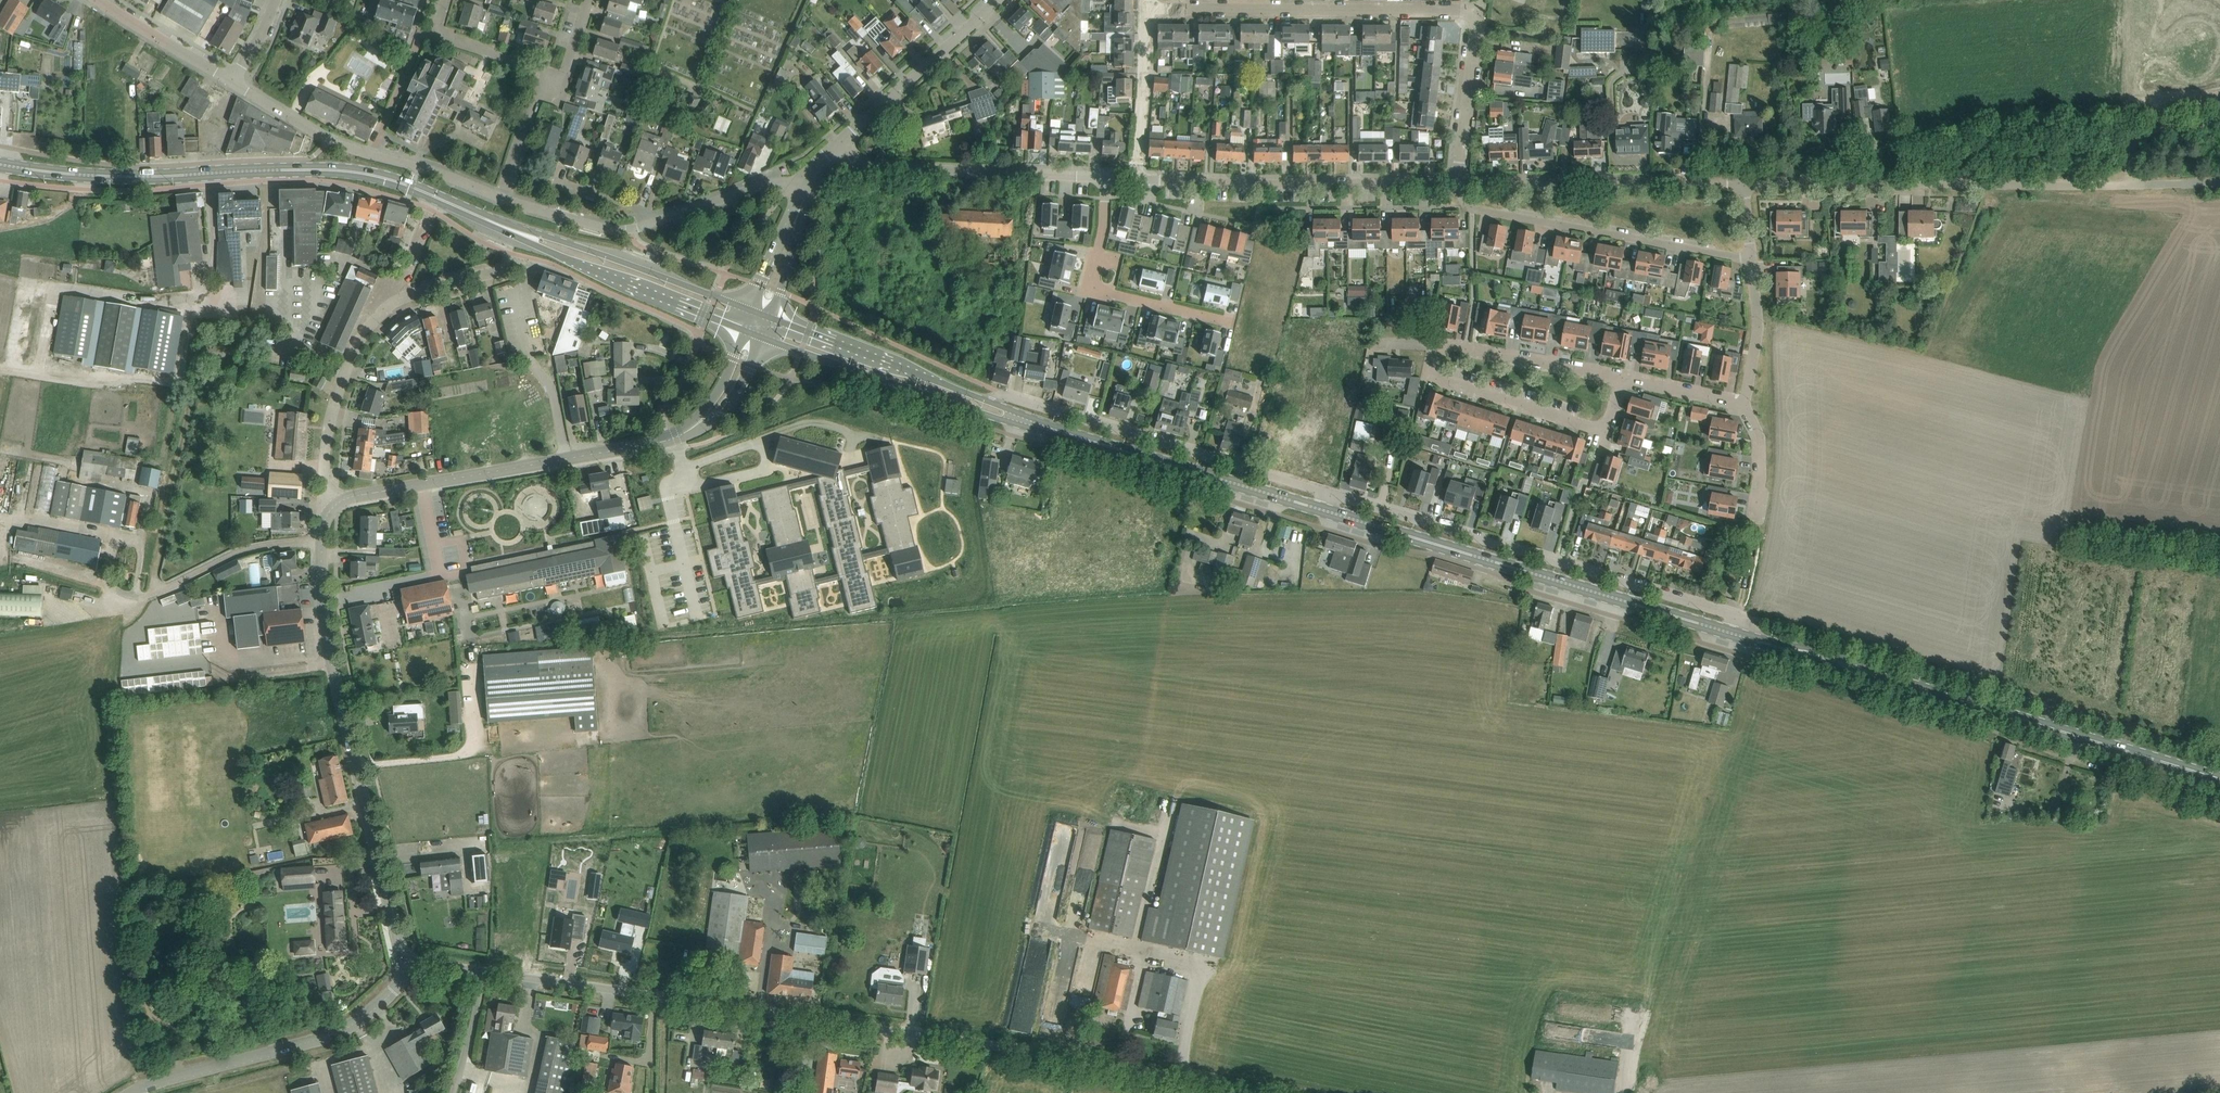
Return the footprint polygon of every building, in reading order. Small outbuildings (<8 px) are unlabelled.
[(6,7),(0,16),(0,28),(13,36),(30,9),(16,0),(10,0),(6,7)] [(70,34),(64,30),(67,25),(60,21),(66,11),(55,4),(55,3),(50,0),(46,0),(37,13),(56,25),(49,37),(56,42),(54,45),(64,49),(70,34)] [(161,14),(198,37),(204,27),(217,6),(207,0),(170,0),(167,5),(161,14)] [(211,44),(228,55),(244,28),(249,16),(254,4),(243,0),(236,0),(233,9),(227,18),(211,44)] [(381,1),(374,23),(387,27),(386,28),(390,30),(391,28),(399,30),(394,47),(404,50),(409,34),(410,34),(417,11),(417,10),(420,0),(378,0),(381,1)] [(607,11),(621,15),(619,23),(622,23),(632,27),(637,13),(639,5),(630,2),(625,1),(623,0),(611,0),(607,11)] [(933,0),(909,0),(931,25),(933,23),(935,23),(941,19),(940,17),(943,15),(931,2),(933,0)] [(1081,0),(1031,0),(1030,1),(1033,4),(1030,6),(1050,25),(1052,23),(1058,28),(1068,38),(1065,41),(1080,55),(1080,54),(1081,33),(1081,22),(1081,14),(1081,5),(1081,0)] [(1081,5),(1088,5),(1088,0),(1116,0),(1115,6),(1110,6),(1110,14),(1115,14),(1132,14),(1132,0),(1126,0),(1081,0),(1081,5)] [(551,25),(555,13),(556,7),(540,2),(534,19),(551,25)] [(902,6),(910,14),(915,10),(907,2),(902,6)] [(662,4),(660,10),(666,12),(668,5),(662,3),(662,4)] [(483,9),(476,7),(466,4),(460,24),(483,32),(485,24),(479,22),(483,9)] [(507,11),(491,6),(489,13),(505,18),(507,11)] [(1023,8),(1009,22),(1016,29),(1019,32),(1026,25),(1030,29),(1031,28),(1039,37),(1047,29),(1048,28),(1047,27),(1040,19),(1037,22),(1023,8)] [(1776,11),(1723,15),(1724,21),(1726,20),(1727,29),(1777,25),(1776,11)] [(910,43),(921,33),(909,20),(904,24),(895,13),(884,23),(894,34),(899,30),(910,43)] [(337,20),(325,15),(320,27),(316,25),(318,21),(301,14),(297,23),(295,22),(292,30),(294,31),(290,40),(307,47),(314,31),(330,38),(337,20)] [(1109,14),(1104,14),(1104,27),(1104,34),(1106,34),(1113,34),(1125,34),(1125,28),(1134,28),(1134,21),(1132,20),(1132,14),(1115,14),(1110,14),(1109,14)] [(605,18),(601,33),(611,36),(618,38),(619,32),(625,34),(632,27),(622,23),(619,23),(605,18)] [(855,18),(849,23),(857,32),(863,27),(855,18)] [(24,19),(15,34),(23,38),(32,24),(24,19)] [(526,33),(524,42),(536,46),(535,49),(545,52),(549,42),(546,41),(548,35),(535,31),(537,25),(522,20),(519,31),(526,33)] [(899,54),(902,51),(902,50),(903,49),(892,35),(886,40),(881,34),(886,29),(880,22),(869,32),(865,27),(863,29),(879,46),(880,45),(892,58),(898,53),(899,54)] [(356,24),(351,30),(358,36),(364,29),(356,24)] [(1158,26),(1158,43),(1158,50),(1158,59),(1164,59),(1164,50),(1173,50),(1173,48),(1173,43),(1173,26),(1165,26),(1165,27),(1158,27),(1158,26)] [(1173,43),(1173,48),(1181,48),(1181,50),(1188,50),(1188,46),(1188,43),(1188,37),(1188,26),(1187,26),(1187,27),(1181,27),(1181,26),(1173,26),(1173,43)] [(1199,46),(1193,46),(1193,59),(1193,68),(1203,68),(1203,61),(1203,50),(1206,50),(1207,42),(1214,42),(1214,27),(1199,27),(1199,42),(1199,46)] [(1214,27),(1214,42),(1221,42),(1221,48),(1227,48),(1229,48),(1229,46),(1229,42),(1229,41),(1229,27),(1214,27)] [(1254,27),(1240,27),(1240,41),(1240,44),(1248,44),(1248,50),(1254,50),(1254,27)] [(1254,27),(1254,50),(1260,50),(1260,44),(1267,44),(1267,54),(1265,54),(1265,61),(1271,61),(1271,75),(1274,75),(1274,61),(1274,55),(1274,48),(1274,42),(1274,36),(1268,36),(1268,34),(1268,27),(1254,27)] [(1274,48),(1274,55),(1281,55),(1281,50),(1294,51),(1294,48),(1294,27),(1281,27),(1281,31),(1274,31),(1274,36),(1274,42),(1274,48)] [(1308,27),(1294,27),(1294,44),(1294,48),(1294,51),(1294,53),(1308,53),(1308,45),(1308,37),(1309,37),(1309,34),(1308,34),(1308,27)] [(1321,34),(1321,37),(1322,37),(1322,44),(1322,52),(1336,52),(1336,51),(1336,27),(1322,27),(1322,34),(1321,34)] [(1349,27),(1336,27),(1336,51),(1344,51),(1344,48),(1349,48),(1349,56),(1356,56),(1356,36),(1350,36),(1350,34),(1349,34),(1349,27)] [(1362,36),(1356,36),(1356,56),(1363,57),(1376,56),(1376,52),(1376,45),(1376,28),(1362,27),(1362,35),(1362,36)] [(1420,38),(1419,40),(1426,41),(1442,43),(1444,30),(1421,27),(1420,38)] [(1058,28),(1053,34),(1063,43),(1065,41),(1068,38),(1058,28)] [(1376,28),(1376,45),(1376,52),(1395,53),(1395,45),(1390,45),(1390,37),(1390,35),(1390,28),(1376,28)] [(1409,28),(1401,28),(1401,39),(1409,40),(1409,28)] [(828,29),(823,34),(827,39),(833,34),(828,29)] [(1047,29),(1039,37),(1045,42),(1045,43),(1046,42),(1053,34),(1047,29)] [(1594,32),(1594,29),(1582,29),(1582,53),(1615,53),(1616,31),(1598,30),(1598,32),(1594,32)] [(841,44),(833,34),(827,39),(836,49),(841,44)] [(1106,41),(1106,54),(1110,54),(1132,54),(1132,40),(1125,40),(1125,34),(1113,34),(1106,34),(1106,41)] [(794,36),(789,44),(796,48),(800,40),(794,36)] [(623,39),(620,47),(641,53),(643,45),(623,39)] [(620,47),(609,43),(598,40),(594,56),(615,62),(620,63),(622,55),(618,54),(620,47)] [(1418,47),(1418,52),(1441,55),(1442,43),(1426,41),(1426,47),(1418,47)] [(374,42),(369,51),(389,62),(394,53),(374,42)] [(988,42),(975,54),(990,69),(994,65),(1004,75),(1010,68),(1011,67),(1001,58),(1004,55),(998,49),(996,51),(988,42)] [(1033,50),(1021,62),(1029,71),(1055,72),(1064,73),(1065,73),(1069,68),(1043,44),(1037,50),(1033,50)] [(1703,67),(1705,45),(1691,44),(1690,66),(1703,67)] [(1555,69),(1569,70),(1572,46),(1558,45),(1555,69)] [(882,69),(882,68),(884,66),(883,65),(883,66),(871,52),(865,57),(855,46),(847,53),(862,70),(865,67),(872,76),(877,72),(879,72),(882,69)] [(1188,50),(1181,50),(1181,59),(1193,59),(1193,46),(1188,46),(1188,50)] [(863,91),(851,77),(856,72),(838,51),(832,57),(840,67),(832,74),(853,99),(863,91)] [(1408,65),(1408,52),(1400,51),(1399,64),(1408,65)] [(1530,67),(1532,55),(1499,51),(1497,62),(1514,64),(1530,67)] [(1418,52),(1417,59),(1424,59),(1423,66),(1439,68),(1441,55),(1418,52)] [(1110,54),(1110,60),(1115,60),(1114,68),(1124,68),(1134,68),(1134,61),(1132,61),(1132,54),(1110,54)] [(308,58),(307,61),(308,64),(311,65),(314,64),(316,61),(314,58),(312,57),(308,58)] [(447,111),(449,107),(460,84),(465,74),(463,73),(467,65),(453,58),(451,62),(450,61),(449,63),(443,60),(436,62),(433,69),(432,68),(431,64),(426,61),(422,64),(418,72),(417,72),(416,73),(417,74),(415,78),(412,77),(409,85),(411,86),(409,90),(408,90),(407,91),(412,94),(398,122),(397,122),(397,123),(402,126),(397,135),(418,145),(422,136),(428,138),(438,117),(437,117),(441,108),(447,111)] [(1308,69),(1299,69),(1299,76),(1307,77),(1315,77),(1315,59),(1308,59),(1308,69)] [(1011,67),(1010,68),(1021,79),(1028,72),(1029,71),(1021,62),(1020,63),(1018,60),(1011,67)] [(1283,61),(1274,61),(1274,75),(1283,75),(1283,61)] [(1234,62),(1234,64),(1234,75),(1242,75),(1242,62),(1234,62)] [(1530,67),(1514,64),(1497,62),(1496,73),(1522,76),(1523,72),(1530,73),(1530,67)] [(623,64),(621,71),(646,79),(648,72),(641,70),(623,64)] [(1407,78),(1408,65),(1399,64),(1399,77),(1407,78)] [(141,74),(126,65),(122,71),(137,80),(141,74)] [(581,74),(579,82),(600,88),(609,91),(611,83),(614,73),(620,75),(621,71),(616,69),(611,68),(601,65),(599,72),(585,68),(583,75),(581,74)] [(1762,136),(1762,125),(1762,118),(1742,119),(1742,114),(1743,105),(1739,105),(1740,89),(1747,89),(1750,67),(1731,65),(1727,104),(1726,104),(1725,113),(1736,115),(1736,119),(1736,136),(1762,136)] [(1107,66),(1091,66),(1091,74),(1102,74),(1107,74),(1107,66)] [(1423,66),(1422,78),(1438,80),(1439,68),(1423,66)] [(1570,68),(1569,79),(1597,78),(1597,67),(1570,68)] [(1028,72),(1021,79),(1022,80),(1021,99),(1029,99),(1029,80),(1029,71),(1028,72)] [(1029,80),(1029,99),(1030,99),(1055,100),(1055,72),(1029,71),(1029,80)] [(12,92),(20,92),(21,85),(27,85),(27,82),(40,83),(41,77),(14,74),(0,72),(0,91),(12,92)] [(1055,72),(1055,100),(1064,100),(1064,73),(1055,72)] [(1522,76),(1496,73),(1494,84),(1511,86),(1531,88),(1533,78),(1522,76)] [(1107,74),(1102,74),(1102,82),(1110,82),(1117,83),(1117,88),(1108,87),(1108,104),(1117,104),(1117,99),(1120,99),(1131,99),(1131,81),(1126,80),(1126,74),(1115,74),(1107,74)] [(191,77),(181,93),(190,99),(183,110),(200,121),(211,103),(207,100),(210,94),(198,87),(200,83),(191,77)] [(1315,77),(1307,77),(1307,83),(1308,83),(1310,83),(1310,88),(1320,89),(1321,77),(1315,77)] [(1407,91),(1407,78),(1399,77),(1398,90),(1407,91)] [(1167,92),(1168,79),(1154,78),(1153,91),(1167,92)] [(1182,91),(1191,92),(1192,78),(1182,78),(1182,91)] [(1422,78),(1421,91),(1436,93),(1438,80),(1422,78)] [(1267,79),(1267,82),(1267,99),(1268,104),(1276,104),(1275,82),(1272,82),(1272,79),(1267,79)] [(834,113),(838,110),(814,80),(806,86),(818,101),(816,102),(818,105),(811,110),(819,121),(826,116),(828,118),(830,116),(831,117),(834,115),(834,113)] [(1563,102),(1565,82),(1550,80),(1547,101),(1563,102)] [(598,97),(600,88),(579,82),(577,89),(578,90),(576,97),(590,101),(587,108),(602,113),(606,100),(598,97)] [(1267,99),(1267,82),(1259,82),(1259,99),(1267,99)] [(1344,92),(1344,83),(1334,83),(1334,92),(1344,92)] [(489,137),(498,118),(486,112),(483,118),(473,114),(476,108),(462,102),(469,88),(460,84),(449,107),(468,116),(463,125),(489,137)] [(1175,109),(1179,110),(1181,96),(1178,96),(1179,85),(1171,84),(1169,101),(1175,102),(1175,109)] [(827,91),(837,103),(844,97),(835,85),(827,91)] [(1855,102),(1857,120),(1874,117),(1876,132),(1891,130),(1889,110),(1879,112),(1878,106),(1868,107),(1867,101),(1869,101),(1867,86),(1855,88),(1857,102),(1855,102)] [(1221,87),(1220,95),(1230,95),(1233,95),(1234,87),(1221,87)] [(349,105),(327,94),(316,89),(306,110),(368,141),(378,121),(349,106),(349,105)] [(1848,90),(1833,90),(1834,104),(1835,104),(1840,104),(1840,117),(1840,118),(1848,118),(1848,90)] [(1421,91),(1419,103),(1435,105),(1436,93),(1421,91)] [(1721,113),(1723,94),(1712,93),(1710,112),(1721,113)] [(686,105),(688,106),(684,114),(691,118),(695,109),(697,110),(701,100),(690,95),(686,105)] [(296,136),(298,131),(280,121),(279,123),(238,97),(229,122),(236,124),(226,154),(263,152),(266,145),(289,154),(290,152),(294,154),(300,152),(304,139),(296,136)] [(993,97),(971,104),(977,121),(996,115),(997,101),(993,97)] [(1029,116),(1027,150),(1041,151),(1041,140),(1042,133),(1043,132),(1043,127),(1042,125),(1036,125),(1036,117),(1034,116),(1035,99),(1030,99),(1029,99),(1029,116)] [(1504,118),(1504,101),(1491,101),(1491,118),(1504,118)] [(579,108),(565,103),(563,111),(577,115),(579,108)] [(1413,103),(1412,115),(1434,118),(1435,105),(1419,103),(1413,103)] [(1823,104),(1804,104),(1804,121),(1814,120),(1817,120),(1818,134),(1835,134),(1835,119),(1835,117),(1840,117),(1840,104),(1835,104),(1834,104),(1823,105),(1823,104)] [(580,106),(579,108),(577,115),(585,117),(587,108),(580,106)] [(927,120),(920,122),(923,130),(922,132),(923,135),(924,136),(925,138),(945,131),(950,130),(947,121),(961,116),(958,108),(939,114),(940,116),(931,119),(930,117),(930,116),(926,118),(926,119),(926,118),(927,120)] [(1097,129),(1098,116),(1098,115),(1099,110),(1099,109),(1090,109),(1088,128),(1097,129)] [(163,157),(161,129),(154,130),(154,123),(161,122),(160,113),(148,114),(150,158),(163,157)] [(628,113),(625,121),(628,122),(627,126),(638,130),(640,126),(642,118),(634,116),(628,113)] [(1591,113),(1587,114),(1587,117),(1588,124),(1589,158),(1603,157),(1602,142),(1602,133),(1596,133),(1596,116),(1591,113)] [(1656,137),(1655,145),(1655,146),(1656,146),(1656,147),(1657,147),(1657,148),(1660,148),(1659,153),(1659,154),(1671,155),(1671,154),(1679,155),(1681,139),(1696,140),(1696,130),(1697,120),(1688,119),(1676,119),(1677,115),(1663,114),(1658,113),(1657,130),(1661,131),(1661,137),(1656,137)] [(174,114),(166,114),(166,115),(166,116),(168,146),(168,157),(186,156),(186,153),(200,152),(200,139),(198,138),(195,138),(195,141),(179,142),(177,117),(176,114),(174,114)] [(616,117),(608,115),(600,137),(608,139),(616,117)] [(1412,115),(1411,128),(1416,129),(1421,129),(1432,131),(1434,118),(1412,115)] [(1014,131),(1013,149),(1027,150),(1029,116),(1021,116),(1020,132),(1014,131)] [(1104,139),(1105,117),(1098,116),(1097,129),(1096,138),(1104,139)] [(1581,143),(1575,143),(1575,148),(1575,158),(1589,158),(1588,124),(1587,117),(1577,117),(1578,123),(1580,124),(1581,143)] [(1090,154),(1091,143),(1091,138),(1082,137),(1083,119),(1076,118),(1076,126),(1074,153),(1090,154)] [(1554,159),(1553,142),(1558,123),(1547,120),(1543,134),(1529,134),(1529,128),(1520,129),(1520,134),(1521,161),(1529,160),(1529,158),(1543,158),(1543,157),(1546,157),(1546,160),(1554,159)] [(780,140),(786,128),(775,123),(769,136),(780,140)] [(1220,123),(1213,123),(1212,136),(1220,137),(1220,123)] [(533,154),(552,161),(562,130),(544,124),(533,154)] [(660,146),(658,153),(664,155),(666,147),(667,146),(673,128),(667,126),(665,125),(662,133),(664,134),(663,138),(661,144),(660,146)] [(1074,153),(1076,126),(1068,125),(1068,132),(1060,132),(1060,129),(1050,129),(1049,146),(1059,146),(1058,152),(1074,153)] [(1505,145),(1504,136),(1504,126),(1498,129),(1489,129),(1491,162),(1505,161),(1505,145)] [(1648,126),(1640,126),(1632,126),(1632,129),(1617,129),(1618,155),(1649,154),(1648,126)] [(1569,146),(1571,129),(1562,128),(1560,146),(1569,146)] [(1231,129),(1231,138),(1240,138),(1240,129),(1231,129)] [(1397,130),(1392,129),(1392,140),(1393,140),(1393,147),(1393,162),(1400,162),(1400,163),(1400,162),(1414,162),(1414,143),(1409,143),(1409,147),(1400,147),(1400,130),(1397,130)] [(636,155),(633,166),(638,168),(642,166),(645,167),(646,170),(651,172),(655,161),(658,153),(660,146),(661,144),(663,138),(644,132),(641,140),(636,155)] [(1163,158),(1164,142),(1164,133),(1150,132),(1148,157),(1163,158)] [(1428,133),(1414,132),(1414,143),(1414,162),(1427,162),(1427,163),(1428,163),(1428,146),(1428,133)] [(768,139),(754,133),(738,169),(749,173),(757,155),(760,156),(768,139)] [(1111,142),(1103,142),(1102,154),(1118,155),(1118,152),(1123,152),(1125,150),(1125,145),(1124,143),(1118,143),(1119,134),(1111,133),(1111,142)] [(1204,160),(1205,144),(1205,139),(1197,139),(1197,136),(1191,135),(1191,144),(1190,159),(1204,160)] [(1518,161),(1517,136),(1504,136),(1505,145),(1505,161),(1518,161)] [(1230,146),(1229,162),(1243,163),(1244,152),(1244,147),(1243,147),(1244,138),(1240,138),(1231,138),(1230,146)] [(1268,140),(1253,140),(1253,163),(1268,163),(1268,146),(1268,140)] [(1282,163),(1282,140),(1268,140),(1268,146),(1268,163),(1282,163)] [(1364,146),(1358,146),(1358,162),(1372,162),(1372,140),(1364,140),(1364,146)] [(1384,140),(1372,140),(1372,162),(1386,162),(1386,147),(1386,144),(1386,140),(1384,140)] [(583,171),(586,161),(590,150),(565,141),(560,157),(566,159),(564,165),(583,171)] [(1177,159),(1178,143),(1164,142),(1163,158),(1177,159)] [(1321,162),(1321,147),(1320,147),(1320,142),(1313,142),(1313,147),(1307,147),(1307,163),(1321,162)] [(601,157),(598,167),(615,173),(618,163),(620,159),(621,155),(612,151),(614,146),(606,143),(601,157)] [(1190,159),(1191,144),(1178,143),(1177,159),(1190,159)] [(1229,162),(1230,146),(1216,146),(1215,161),(1229,162)] [(1335,162),(1335,146),(1321,147),(1321,162),(1335,162)] [(1348,162),(1348,151),(1348,146),(1335,146),(1335,162),(1348,162)] [(664,155),(659,168),(666,170),(663,176),(682,183),(685,172),(689,163),(675,159),(678,151),(666,147),(664,155)] [(1307,163),(1307,147),(1293,147),(1293,163),(1307,163)] [(724,178),(729,164),(734,166),(736,160),(731,158),(707,150),(704,158),(698,156),(693,170),(708,176),(710,171),(715,173),(714,175),(724,178)] [(325,193),(324,193),(316,192),(316,189),(311,189),(311,190),(302,190),(302,189),(297,189),(297,190),(280,191),(281,227),(295,227),(295,266),(318,265),(317,224),(321,225),(323,206),(324,206),(325,193)] [(26,218),(28,204),(30,194),(19,192),(16,208),(13,207),(12,212),(9,212),(9,215),(11,216),(10,224),(17,225),(18,217),(26,218)] [(337,216),(341,194),(333,192),(333,194),(328,194),(325,214),(337,216)] [(196,207),(205,206),(203,193),(177,196),(179,214),(192,213),(197,212),(196,207)] [(262,219),(262,212),(262,201),(234,202),(234,194),(219,195),(220,214),(218,214),(219,230),(220,242),(217,243),(216,283),(233,282),(243,281),(240,232),(262,231),(262,219)] [(353,196),(341,194),(337,216),(349,218),(353,196)] [(367,222),(372,200),(366,199),(366,200),(360,198),(355,219),(367,222)] [(378,201),(372,200),(367,222),(379,225),(383,203),(378,202),(378,201)] [(409,207),(389,202),(386,214),(385,214),(383,222),(396,226),(393,236),(391,235),(389,243),(392,244),(389,252),(396,254),(399,246),(402,239),(410,210),(409,207)] [(1064,238),(1065,222),(1057,222),(1058,205),(1043,205),(1042,212),(1040,212),(1039,221),(1042,222),(1041,229),(1056,230),(1055,238),(1064,238)] [(1072,222),(1065,222),(1064,238),(1072,239),(1073,231),(1087,231),(1088,207),(1086,207),(1086,205),(1076,205),(1076,206),(1073,206),(1072,222)] [(1138,242),(1144,217),(1134,215),(1135,210),(1122,207),(1117,230),(1128,233),(1127,240),(1138,242)] [(41,217),(41,216),(52,215),(51,209),(41,209),(41,208),(34,209),(34,218),(41,217)] [(936,215),(936,226),(935,231),(981,234),(981,236),(1011,238),(1012,215),(954,211),(954,216),(936,215)] [(1771,229),(1778,229),(1796,229),(1796,237),(1809,237),(1809,212),(1808,212),(1808,220),(1801,220),(1802,213),(1802,212),(1785,212),(1785,211),(1779,211),(1779,212),(1771,212),(1771,229)] [(1835,230),(1842,230),(1860,230),(1860,237),(1873,238),(1873,212),(1872,212),(1872,221),(1866,221),(1866,213),(1866,212),(1850,212),(1850,211),(1843,211),(1843,212),(1835,212),(1835,230)] [(179,214),(153,217),(158,265),(163,265),(178,263),(201,261),(199,243),(197,221),(196,221),(195,216),(197,216),(197,212),(192,213),(179,214)] [(1939,221),(1937,221),(1937,213),(1920,213),(1920,216),(1913,216),(1913,213),(1899,213),(1899,237),(1937,238),(1937,230),(1939,229),(1941,228),(1942,226),(1942,224),(1941,222),(1939,221)] [(1163,238),(1168,218),(1156,215),(1154,219),(1144,217),(1138,242),(1150,245),(1151,238),(1163,241),(1164,238),(1163,238)] [(1181,221),(1168,218),(1163,238),(1164,238),(1175,241),(1173,250),(1184,253),(1190,228),(1180,225),(1181,221)] [(1407,242),(1407,221),(1399,221),(1399,219),(1393,220),(1393,224),(1394,224),(1394,235),(1387,235),(1387,249),(1399,249),(1400,242),(1407,242)] [(1409,221),(1407,221),(1407,242),(1407,249),(1415,249),(1427,249),(1426,235),(1420,235),(1420,221),(1415,221),(1415,219),(1409,219),(1409,221)] [(1433,235),(1426,235),(1427,249),(1427,258),(1439,258),(1439,249),(1446,249),(1446,220),(1444,220),(1444,219),(1437,219),(1437,220),(1433,221),(1433,235)] [(1454,220),(1446,220),(1446,249),(1454,249),(1466,249),(1466,235),(1459,235),(1459,224),(1460,224),(1460,219),(1454,219),(1454,220)] [(1328,242),(1328,221),(1320,221),(1320,220),(1315,220),(1315,224),(1315,236),(1308,236),(1309,258),(1321,258),(1321,250),(1328,250),(1328,242)] [(1330,221),(1328,221),(1328,242),(1335,242),(1336,250),(1348,250),(1348,235),(1341,235),(1341,221),(1337,221),(1337,220),(1330,220),(1330,221)] [(1368,242),(1367,221),(1365,221),(1365,220),(1359,220),(1359,221),(1354,221),(1354,235),(1348,235),(1348,250),(1368,250),(1368,242)] [(1375,221),(1367,221),(1368,242),(1368,250),(1387,249),(1387,235),(1380,235),(1380,224),(1381,224),(1381,220),(1375,220),(1375,221)] [(1212,253),(1217,229),(1201,226),(1200,229),(1193,228),(1188,252),(1200,255),(1201,251),(1212,253)] [(1492,255),(1495,248),(1503,249),(1507,229),(1505,228),(1505,227),(1499,226),(1498,227),(1492,226),(1490,240),(1482,239),(1480,253),(1492,255)] [(1227,261),(1233,233),(1217,229),(1212,253),(1220,255),(1219,259),(1227,261)] [(1513,251),(1511,260),(1525,263),(1525,261),(1537,263),(1543,265),(1546,250),(1539,249),(1532,248),(1535,234),(1529,233),(1529,232),(1522,231),(1522,232),(1520,231),(1516,251),(1513,251)] [(1245,238),(1246,236),(1233,233),(1227,261),(1228,257),(1239,259),(1238,263),(1250,266),(1256,242),(1249,241),(1249,239),(1245,238)] [(1548,251),(1545,265),(1558,267),(1560,260),(1567,261),(1571,241),(1570,240),(1570,239),(1564,238),(1564,239),(1558,238),(1555,252),(1548,251)] [(344,253),(347,241),(339,239),(336,251),(344,253)] [(1571,241),(1567,261),(1574,262),(1574,270),(1582,272),(1586,272),(1589,258),(1581,257),(1584,243),(1579,242),(1579,241),(1573,240),(1573,241),(1571,241)] [(355,243),(347,241),(344,253),(351,256),(355,243)] [(1046,251),(1050,252),(1047,265),(1073,271),(1076,257),(1062,254),(1064,247),(1048,243),(1046,251)] [(1589,258),(1586,272),(1589,273),(1599,275),(1600,271),(1608,272),(1608,269),(1608,268),(1612,248),(1610,248),(1610,247),(1604,245),(1603,247),(1599,246),(1596,260),(1589,258)] [(1612,248),(1608,268),(1608,269),(1615,270),(1615,278),(1627,280),(1630,266),(1622,264),(1625,250),(1620,250),(1620,249),(1614,247),(1614,249),(1612,248)] [(1630,266),(1627,280),(1648,284),(1649,276),(1653,256),(1651,255),(1651,254),(1645,253),(1644,254),(1640,253),(1637,267),(1630,266)] [(362,254),(359,260),(367,264),(370,258),(362,254)] [(1653,256),(1649,276),(1656,277),(1655,285),(1668,287),(1671,273),(1663,272),(1666,258),(1660,257),(1660,256),(1654,255),(1653,256)] [(267,257),(266,290),(277,290),(278,257),(267,257)] [(1309,262),(1303,262),(1300,275),(1309,275),(1309,262)] [(1671,273),(1668,287),(1676,289),(1675,296),(1686,298),(1691,284),(1700,285),(1703,265),(1701,264),(1701,263),(1695,262),(1695,263),(1688,262),(1686,276),(1671,273)] [(163,265),(158,265),(161,289),(180,286),(178,263),(163,265)] [(372,291),(379,277),(360,268),(360,269),(352,265),(346,279),(372,291)] [(1070,285),(1073,271),(1047,265),(1044,278),(1040,277),(1038,286),(1054,289),(1056,282),(1070,285)] [(1733,299),(1736,285),(1728,284),(1731,270),(1725,269),(1725,268),(1719,267),(1718,268),(1716,267),(1712,288),(1721,289),(1721,297),(1733,299)] [(1795,280),(1800,280),(1803,280),(1803,267),(1778,267),(1786,268),(1786,274),(1778,274),(1778,273),(1778,290),(1776,290),(1776,296),(1777,296),(1777,305),(1795,305),(1795,280)] [(1529,269),(1526,284),(1531,285),(1541,286),(1544,272),(1544,269),(1539,268),(1539,271),(1529,269)] [(1143,270),(1142,273),(1137,271),(1135,282),(1140,283),(1139,286),(1163,292),(1165,285),(1172,287),(1176,271),(1168,269),(1167,275),(1143,270)] [(544,272),(538,291),(544,294),(543,297),(554,301),(562,278),(544,272)] [(562,278),(554,301),(563,304),(571,307),(554,355),(578,352),(591,315),(583,312),(586,304),(590,294),(577,289),(579,285),(562,278)] [(344,353),(372,291),(346,279),(338,295),(342,297),(320,343),(344,353)] [(1199,297),(1204,298),(1203,301),(1228,307),(1229,300),(1237,302),(1241,285),(1232,283),(1231,290),(1207,285),(1207,288),(1201,286),(1199,297)] [(1028,286),(1026,293),(1035,295),(1037,288),(1028,286)] [(1361,287),(1349,287),(1349,297),(1361,297),(1368,297),(1368,287),(1361,287)] [(97,301),(63,295),(53,353),(87,359),(97,301)] [(137,367),(148,310),(97,301),(87,359),(86,365),(136,373),(137,367)] [(1457,331),(1459,317),(1467,319),(1469,304),(1462,302),(1460,309),(1446,306),(1445,308),(1443,307),(1442,314),(1444,315),(1442,328),(1457,331)] [(1494,336),(1498,313),(1491,312),(1490,305),(1479,303),(1476,318),(1484,320),(1481,334),(1494,336)] [(475,308),(477,318),(480,329),(488,327),(486,320),(494,318),(491,304),(475,308)] [(1067,323),(1071,307),(1056,304),(1049,331),(1064,335),(1063,339),(1071,340),(1075,325),(1067,323)] [(1107,331),(1112,309),(1098,306),(1094,320),(1087,318),(1083,334),(1091,336),(1092,332),(1106,335),(1107,331)] [(1510,322),(1517,324),(1520,309),(1512,307),(1511,309),(1499,307),(1498,313),(1494,336),(1507,338),(1510,322)] [(1125,312),(1112,309),(1107,331),(1120,334),(1118,342),(1126,344),(1130,328),(1122,326),(1125,312)] [(1535,341),(1540,312),(1520,309),(1517,324),(1524,325),(1522,339),(1523,339),(1523,341),(1530,343),(1530,340),(1535,341)] [(172,374),(183,316),(178,315),(159,312),(148,310),(137,367),(172,374)] [(457,312),(451,314),(453,324),(459,348),(458,348),(459,355),(468,353),(462,330),(469,329),(467,321),(464,310),(462,311),(461,310),(457,311),(457,312)] [(1550,330),(1557,331),(1560,316),(1540,312),(1535,341),(1539,342),(1538,344),(1545,345),(1546,343),(1547,344),(1550,330)] [(423,331),(416,313),(401,321),(411,334),(413,336),(423,331)] [(430,318),(423,320),(426,331),(435,364),(433,365),(436,377),(443,375),(440,363),(448,361),(440,327),(437,317),(435,317),(434,315),(429,316),(430,318)] [(1166,320),(1151,316),(1148,331),(1141,329),(1137,345),(1145,347),(1146,343),(1160,346),(1166,320)] [(1575,349),(1579,326),(1580,320),(1560,316),(1557,331),(1565,332),(1562,346),(1575,349)] [(1181,324),(1166,320),(1160,346),(1174,349),(1173,353),(1181,355),(1185,339),(1177,337),(1181,324)] [(411,334),(401,321),(387,335),(398,346),(396,348),(404,357),(411,350),(416,356),(422,350),(409,337),(411,334)] [(1590,337),(1598,338),(1600,323),(1588,321),(1587,327),(1579,326),(1575,349),(1588,351),(1590,337)] [(1615,358),(1620,329),(1608,327),(1608,325),(1600,323),(1598,338),(1605,340),(1602,356),(1614,358),(1615,358)] [(1703,335),(1701,344),(1711,345),(1715,326),(1704,324),(1703,335)] [(1630,347),(1638,348),(1641,333),(1620,329),(1615,358),(1614,358),(1628,361),(1630,347)] [(1213,366),(1221,367),(1224,352),(1217,350),(1221,334),(1206,331),(1200,354),(1215,358),(1213,366)] [(1655,368),(1660,339),(1661,336),(1641,333),(1638,348),(1645,349),(1642,365),(1655,368)] [(1013,336),(1009,361),(1018,362),(1021,339),(1021,338),(1013,336)] [(578,356),(588,359),(595,341),(588,338),(583,337),(578,352),(578,356)] [(1021,339),(1018,362),(1026,364),(1026,363),(1028,352),(1030,340),(1021,339)] [(1678,358),(1680,342),(1660,339),(1655,368),(1668,370),(1670,356),(1678,358)] [(508,352),(505,341),(495,343),(498,355),(508,352)] [(616,343),(616,353),(616,361),(615,361),(615,377),(618,377),(632,377),(637,377),(637,362),(628,362),(628,358),(630,358),(630,343),(616,343)] [(1685,359),(1683,373),(1683,374),(1698,376),(1698,375),(1700,362),(1708,363),(1711,348),(1688,344),(1687,352),(1684,351),(1683,359),(1685,359)] [(1077,351),(1101,358),(1102,353),(1078,347),(1077,351)] [(472,355),(470,356),(473,369),(483,366),(480,349),(471,351),(472,355)] [(1026,364),(1024,378),(1045,381),(1047,367),(1046,367),(1047,361),(1049,350),(1041,349),(1040,354),(1028,352),(1026,363),(1026,364)] [(1728,382),(1730,368),(1738,370),(1741,355),(1726,352),(1725,358),(1717,357),(1717,358),(1714,358),(1713,365),(1715,366),(1713,379),(1713,380),(1728,383),(1728,382)] [(992,379),(992,382),(1007,386),(1011,373),(1005,371),(1007,363),(1005,363),(1006,357),(996,354),(994,362),(997,363),(992,379)] [(555,356),(558,374),(568,373),(565,355),(555,356)] [(1374,358),(1374,367),(1378,367),(1377,382),(1389,383),(1390,376),(1412,378),(1412,374),(1414,374),(1414,366),(1413,366),(1413,362),(1391,360),(1391,356),(1379,355),(1378,359),(1374,358)] [(414,362),(417,378),(433,376),(430,360),(414,362)] [(1103,362),(1101,371),(1109,373),(1112,364),(1103,362)] [(1177,367),(1167,364),(1162,381),(1173,384),(1177,367)] [(1244,374),(1226,369),(1217,400),(1250,409),(1253,397),(1239,393),(1232,391),(1234,382),(1241,384),(1244,374)] [(305,381),(306,373),(292,370),(290,379),(305,381)] [(1064,370),(1060,383),(1066,385),(1063,397),(1086,403),(1091,385),(1068,379),(1070,372),(1064,370)] [(1142,391),(1154,394),(1159,374),(1147,371),(1142,391)] [(322,390),(328,379),(319,374),(313,385),(322,390)] [(603,390),(601,377),(584,380),(586,394),(603,390)] [(632,385),(632,377),(618,377),(618,389),(617,389),(617,405),(640,405),(640,389),(630,389),(630,385),(632,385)] [(408,381),(388,384),(386,391),(388,392),(409,389),(408,381)] [(386,394),(380,392),(370,389),(362,411),(378,417),(386,394)] [(1189,404),(1188,406),(1191,407),(1189,411),(1195,412),(1196,408),(1200,393),(1192,391),(1192,393),(1191,395),(1189,404)] [(1126,420),(1129,410),(1132,398),(1115,393),(1109,415),(1126,420)] [(1183,393),(1180,405),(1184,406),(1185,403),(1189,404),(1191,395),(1183,393)] [(1435,422),(1443,398),(1443,397),(1431,394),(1428,404),(1422,402),(1417,417),(1435,422)] [(1404,395),(1402,405),(1414,408),(1416,398),(1407,396),(1404,395)] [(1656,422),(1663,400),(1648,395),(1646,403),(1633,399),(1628,413),(1642,417),(1656,422)] [(573,425),(588,422),(583,396),(568,399),(573,425)] [(1435,422),(1435,425),(1445,428),(1454,401),(1443,398),(1435,422)] [(1164,399),(1155,429),(1172,434),(1180,405),(1172,403),(1173,401),(1164,399)] [(1445,428),(1445,429),(1456,432),(1457,429),(1465,405),(1454,401),(1445,428)] [(1373,405),(1362,402),(1358,419),(1369,422),(1373,405)] [(1180,405),(1172,434),(1182,437),(1189,411),(1191,407),(1188,406),(1189,404),(1185,403),(1184,406),(1180,405)] [(1469,433),(1476,408),(1465,405),(1457,429),(1469,433)] [(598,408),(600,417),(611,415),(609,406),(598,408)] [(1480,437),(1482,432),(1488,412),(1476,408),(1469,433),(1480,437)] [(1738,424),(1737,424),(1717,420),(1718,412),(1693,408),(1691,418),(1707,421),(1707,425),(1713,426),(1710,438),(1711,439),(1713,439),(1713,442),(1720,443),(1720,440),(1734,443),(1735,443),(1738,424)] [(1402,410),(1400,421),(1408,422),(1410,412),(1402,410)] [(429,438),(428,412),(413,413),(414,435),(417,434),(417,440),(429,438)] [(1493,436),(1499,416),(1488,412),(1482,432),(1493,436)] [(305,415),(285,413),(283,436),(285,436),(283,460),(303,461),(305,436),(304,436),(305,415)] [(1510,419),(1499,416),(1493,436),(1504,439),(1510,419)] [(1654,429),(1656,422),(1642,417),(1639,424),(1626,420),(1622,433),(1644,439),(1648,427),(1654,429)] [(1237,452),(1240,442),(1245,426),(1228,421),(1220,448),(1237,452)] [(1351,450),(1367,454),(1373,425),(1357,421),(1351,450)] [(1517,421),(1512,439),(1523,443),(1529,425),(1517,421)] [(1529,425),(1523,443),(1534,446),(1540,428),(1529,425)] [(1534,446),(1533,451),(1544,454),(1545,450),(1551,432),(1540,428),(1534,446)] [(387,431),(382,430),(375,429),(375,431),(360,429),(358,443),(374,445),(378,446),(406,442),(404,433),(386,435),(387,431)] [(1545,450),(1544,454),(1555,458),(1556,453),(1562,436),(1551,432),(1545,450)] [(1644,439),(1622,433),(1618,445),(1632,449),(1630,456),(1644,461),(1648,449),(1642,447),(1644,439)] [(1562,436),(1556,453),(1568,457),(1573,439),(1562,436)] [(821,477),(822,477),(736,498),(733,485),(706,491),(714,521),(711,522),(718,548),(707,551),(714,579),(725,576),(728,589),(730,588),(737,619),(764,612),(758,586),(787,579),(791,598),(789,599),(794,619),(821,612),(818,600),(820,599),(817,586),(842,580),(850,614),(877,607),(868,572),(866,572),(863,560),(889,554),(889,555),(891,554),(897,580),(924,573),(918,546),(915,547),(908,517),(919,515),(912,487),(903,489),(900,478),(901,478),(893,446),(866,452),(870,465),(844,472),(844,469),(838,470),(842,454),(780,437),(780,438),(783,439),(777,463),(773,462),(773,463),(821,477)] [(137,456),(140,440),(128,438),(125,454),(137,456)] [(1568,457),(1567,460),(1579,463),(1578,467),(1584,469),(1589,454),(1582,452),(1586,442),(1573,438),(1573,439),(1568,457)] [(1675,440),(1667,438),(1665,444),(1673,446),(1675,440)] [(372,459),(374,445),(358,443),(356,457),(372,459)] [(1738,462),(1737,461),(1723,459),(1725,451),(1709,448),(1706,463),(1704,475),(1713,477),(1712,479),(1720,480),(1720,478),(1735,480),(1738,462)] [(134,480),(138,460),(111,455),(111,452),(103,450),(102,453),(84,450),(81,471),(80,471),(79,480),(101,483),(102,475),(134,480)] [(1366,491),(1369,480),(1370,479),(1372,469),(1370,469),(1373,459),(1359,455),(1350,486),(1366,491)] [(1013,456),(1010,467),(1008,473),(1008,474),(1005,482),(1029,490),(1032,481),(1038,464),(1013,456)] [(370,472),(372,459),(356,457),(354,470),(360,471),(359,478),(373,480),(374,473),(370,472)] [(1622,461),(1608,457),(1604,470),(1596,468),(1592,482),(1599,485),(1601,478),(1615,483),(1622,461)] [(1630,458),(1628,465),(1648,471),(1651,464),(1630,458)] [(143,467),(142,475),(139,485),(158,489),(161,471),(143,467)] [(1415,470),(1409,492),(1412,493),(1412,495),(1420,497),(1420,496),(1424,497),(1428,483),(1436,486),(1440,470),(1433,468),(1431,475),(1415,470)] [(1458,507),(1465,485),(1452,482),(1454,474),(1447,472),(1442,487),(1450,490),(1445,503),(1458,507)] [(609,489),(607,473),(589,476),(591,484),(580,486),(582,494),(601,491),(603,501),(611,500),(609,489)] [(982,474),(979,499),(983,500),(983,501),(998,505),(998,502),(995,501),(997,476),(982,474)] [(290,497),(300,498),(302,476),(291,475),(290,497)] [(265,479),(242,477),(241,487),(264,489),(265,479)] [(1465,485),(1458,507),(1470,511),(1474,497),(1482,500),(1487,484),(1474,480),(1467,478),(1465,485)] [(946,479),(945,493),(958,494),(960,481),(946,479)] [(126,514),(129,497),(128,497),(128,495),(79,486),(58,481),(51,515),(120,529),(123,513),(126,514)] [(1738,499),(1737,499),(1723,496),(1725,489),(1709,486),(1706,500),(1712,502),(1710,514),(1711,514),(1713,514),(1712,517),(1719,518),(1720,516),(1733,518),(1734,518),(1738,499)] [(1583,500),(1589,502),(1591,497),(1590,497),(1592,490),(1587,488),(1583,500)] [(1564,491),(1560,503),(1569,506),(1573,493),(1564,491)] [(1523,512),(1528,497),(1513,492),(1511,499),(1503,497),(1496,519),(1497,519),(1497,520),(1504,523),(1505,521),(1512,523),(1516,510),(1523,512)] [(640,512),(654,508),(651,494),(637,497),(640,512)] [(142,497),(131,495),(131,497),(129,497),(126,514),(124,525),(136,528),(142,497)] [(627,528),(621,498),(611,500),(603,501),(596,503),(599,519),(580,523),(583,536),(627,528)] [(1610,506),(1617,508),(1619,502),(1612,499),(1610,506)] [(299,513),(283,513),(276,513),(277,501),(260,500),(259,509),(259,514),(271,514),(271,531),(294,531),(294,528),(299,528),(299,513)] [(1533,527),(1534,528),(1533,529),(1541,531),(1541,530),(1548,532),(1552,519),(1560,521),(1565,506),(1550,501),(1548,508),(1539,506),(1533,527)] [(1632,503),(1629,512),(1636,514),(1637,510),(1638,506),(1638,505),(1632,503)] [(1637,510),(1649,514),(1650,509),(1638,506),(1637,510)] [(402,533),(400,521),(398,511),(391,512),(395,533),(402,533)] [(1241,527),(1245,515),(1233,511),(1226,533),(1238,536),(1241,527)] [(1580,523),(1578,532),(1586,535),(1585,539),(1598,542),(1607,513),(1601,512),(1599,519),(1592,516),(1588,515),(1583,514),(1582,518),(1580,523)] [(1607,513),(1598,542),(1611,546),(1615,532),(1607,529),(1607,527),(1609,522),(1610,522),(1612,515),(1607,513)] [(1258,524),(1259,520),(1259,519),(1245,515),(1241,527),(1243,528),(1238,543),(1251,547),(1258,525),(1259,524),(1258,524)] [(1679,519),(1669,516),(1666,524),(1677,527),(1678,525),(1679,519)] [(362,517),(361,532),(377,532),(377,518),(362,517)] [(1615,532),(1611,546),(1624,550),(1633,521),(1627,519),(1625,527),(1624,526),(1622,533),(1615,532)] [(1633,521),(1624,550),(1639,555),(1643,540),(1635,537),(1637,530),(1636,530),(1638,523),(1633,521)] [(97,569),(103,541),(39,527),(37,534),(18,530),(14,548),(94,565),(93,568),(97,569)] [(1643,540),(1639,555),(1640,555),(1641,556),(1653,559),(1662,530),(1657,528),(1654,535),(1647,533),(1645,540),(1643,540)] [(1662,530),(1653,559),(1666,563),(1671,548),(1663,546),(1668,532),(1662,530)] [(376,549),(377,532),(361,532),(361,548),(376,549)] [(1343,553),(1348,540),(1329,534),(1325,547),(1335,550),(1330,567),(1335,569),(1337,560),(1339,560),(1339,559),(1343,560),(1345,554),(1343,553)] [(544,578),(554,576),(556,584),(625,570),(618,536),(476,566),(478,574),(468,576),(471,593),(476,592),(478,600),(490,597),(489,589),(505,586),(507,594),(546,586),(544,578)] [(1671,548),(1666,563),(1679,567),(1685,549),(1686,545),(1688,538),(1682,536),(1680,543),(1679,543),(1677,550),(1671,548)] [(1685,549),(1679,567),(1701,574),(1704,563),(1706,558),(1689,553),(1691,547),(1697,549),(1696,550),(1704,553),(1705,547),(1703,547),(1704,543),(1693,539),(1688,538),(1686,545),(1685,549)] [(1358,543),(1348,540),(1343,553),(1345,554),(1343,560),(1339,559),(1339,560),(1337,560),(1335,569),(1348,573),(1346,581),(1365,587),(1372,566),(1364,563),(1367,551),(1356,548),(1358,543)] [(1235,558),(1235,557),(1237,549),(1238,548),(1234,546),(1231,557),(1218,553),(1213,573),(1229,578),(1234,558),(1235,558)] [(380,548),(380,557),(406,557),(405,549),(380,548)] [(1201,562),(1214,566),(1217,553),(1205,550),(1203,554),(1195,551),(1192,560),(1201,562)] [(295,552),(272,555),(274,571),(275,571),(277,584),(292,582),(290,569),(297,568),(295,552)] [(380,563),(380,557),(366,556),(366,562),(352,562),(351,579),(366,579),(367,570),(377,570),(377,562),(380,563)] [(1243,572),(1239,587),(1243,589),(1244,585),(1253,588),(1255,579),(1261,560),(1248,556),(1243,572)] [(237,560),(214,572),(219,582),(242,570),(237,560)] [(1432,572),(1449,578),(1471,584),(1474,572),(1436,560),(1432,572)] [(1212,567),(1201,563),(1198,570),(1210,574),(1212,567)] [(1233,569),(1229,584),(1239,587),(1243,572),(1233,569)] [(401,590),(408,624),(454,614),(446,581),(401,590)] [(71,587),(62,585),(60,595),(69,597),(71,587)] [(282,587),(282,586),(270,587),(262,588),(223,593),(224,593),(227,618),(234,618),(238,650),(260,647),(259,636),(266,635),(267,646),(306,642),(302,610),(280,612),(277,587),(282,587)] [(187,590),(181,593),(185,603),(191,601),(187,590)] [(181,593),(175,595),(177,601),(179,606),(185,603),(181,593)] [(175,595),(161,601),(163,607),(177,601),(175,595)] [(204,598),(191,602),(192,608),(206,605),(204,598)] [(1538,603),(1535,616),(1529,638),(1541,642),(1545,625),(1548,626),(1550,620),(1551,621),(1554,608),(1538,603)] [(368,606),(350,609),(358,648),(370,646),(376,644),(374,636),(368,606)] [(1577,614),(1574,625),(1570,638),(1587,643),(1594,619),(1577,614)] [(193,624),(186,625),(188,640),(194,640),(193,624)] [(199,624),(193,624),(194,640),(201,639),(199,624)] [(186,625),(180,626),(182,641),(188,640),(186,625)] [(180,626),(173,627),(175,642),(182,641),(180,626)] [(167,627),(161,628),(162,643),(169,642),(167,627)] [(173,627),(167,627),(169,642),(175,642),(173,627)] [(161,628),(154,629),(156,644),(162,643),(161,628)] [(154,629),(148,630),(149,645),(156,644),(154,629)] [(1558,634),(1546,631),(1543,642),(1555,645),(1558,634)] [(519,632),(511,634),(512,642),(520,641),(519,632)] [(1558,635),(1554,666),(1563,667),(1564,667),(1566,652),(1567,645),(1568,636),(1567,636),(1558,635)] [(201,639),(194,640),(196,655),(203,654),(201,639)] [(188,640),(182,641),(183,656),(190,655),(188,640)] [(194,640),(188,640),(190,655),(196,655),(194,640)] [(182,641),(175,642),(177,657),(183,656),(182,641)] [(169,642),(162,643),(164,658),(170,658),(169,642)] [(175,642),(169,642),(170,658),(177,657),(175,642)] [(162,643),(156,644),(158,659),(164,658),(162,643)] [(156,644),(149,645),(151,660),(158,659),(156,644)] [(143,645),(137,646),(138,661),(145,660),(143,645)] [(149,645),(143,645),(145,660),(151,660),(149,645)] [(1611,669),(1624,673),(1625,667),(1643,673),(1642,673),(1643,674),(1650,654),(1649,654),(1629,648),(1629,647),(1628,647),(1626,652),(1617,650),(1611,669)] [(483,657),(485,690),(488,723),(574,717),(576,733),(598,731),(592,649),(483,657)] [(1706,652),(1702,666),(1703,666),(1702,670),(1695,668),(1690,688),(1697,690),(1701,675),(1716,680),(1719,671),(1725,673),(1730,659),(1706,652)] [(204,671),(198,672),(200,687),(206,686),(205,678),(204,671)] [(191,672),(185,673),(187,688),(193,688),(191,672)] [(198,672),(191,672),(193,688),(200,687),(198,672)] [(185,673),(179,674),(180,689),(187,688),(185,673)] [(179,674),(172,675),(174,690),(180,689),(179,674)] [(166,675),(159,676),(161,691),(168,691),(166,675)] [(172,675),(166,675),(168,691),(174,690),(172,675)] [(1594,675),(1589,697),(1604,700),(1609,679),(1594,675)] [(159,676),(153,677),(155,692),(161,691),(159,676)] [(153,677),(146,678),(148,693),(155,692),(153,677)] [(140,678),(134,679),(135,694),(142,694),(140,678)] [(146,678),(140,678),(142,694),(148,693),(146,678)] [(134,679),(127,680),(129,695),(135,694),(134,679)] [(127,680),(121,681),(123,696),(129,695),(127,680)] [(1723,706),(1729,687),(1715,683),(1709,702),(1723,706)] [(460,690),(449,691),(451,725),(462,724),(460,690)] [(389,717),(390,733),(419,731),(418,716),(424,715),(423,704),(416,705),(416,703),(399,704),(400,706),(393,706),(394,716),(389,717)] [(2006,744),(2005,743),(2000,758),(2005,760),(1995,793),(2010,797),(2018,770),(2010,768),(2016,747),(2011,745),(2011,743),(2007,742),(2006,744)] [(338,756),(327,759),(320,760),(324,778),(320,779),(326,807),(348,802),(338,756)] [(311,790),(310,784),(297,788),(300,799),(312,797),(310,790),(311,790)] [(1150,908),(1142,941),(1221,959),(1221,957),(1253,820),(1183,804),(1159,910),(1150,908)] [(353,834),(349,815),(305,825),(309,844),(342,837),(353,834)] [(838,828),(749,834),(752,871),(841,865),(838,828)] [(1146,884),(1153,850),(1156,839),(1111,829),(1101,873),(1101,874),(1089,929),(1131,939),(1144,883),(1146,884)] [(856,840),(855,844),(858,848),(862,849),(865,846),(866,842),(864,838),(859,838),(856,840)] [(292,842),(296,857),(308,854),(304,839),(292,842)] [(489,855),(472,857),(474,884),(492,882),(489,855)] [(431,861),(420,862),(422,876),(441,874),(449,873),(451,889),(451,892),(452,896),(465,894),(464,891),(463,880),(461,858),(431,861)] [(313,868),(281,870),(282,885),(314,882),(313,868)] [(549,888),(556,889),(559,872),(551,870),(549,888)] [(715,891),(708,939),(706,950),(740,954),(745,919),(749,895),(715,891)] [(341,892),(330,893),(325,893),(329,949),(345,948),(343,909),(342,909),(341,892)] [(629,910),(626,923),(634,925),(637,912),(629,910)] [(555,918),(551,947),(570,949),(571,939),(583,941),(587,917),(574,915),(573,921),(555,918)] [(763,922),(745,919),(740,954),(739,963),(758,966),(760,955),(763,922)] [(599,946),(599,947),(631,955),(635,937),(633,937),(635,929),(626,926),(624,935),(603,930),(603,931),(604,931),(600,946),(599,946)] [(827,937),(798,933),(796,950),(805,952),(806,946),(825,948),(827,937)] [(293,941),(294,955),(315,954),(314,939),(293,941)] [(925,974),(928,949),(909,946),(906,972),(925,974)] [(1096,995),(1093,1006),(1118,1011),(1121,1001),(1106,998),(1114,964),(1116,956),(1106,953),(1096,995)] [(811,999),(813,988),(815,973),(792,969),(793,956),(773,954),(767,993),(811,999)] [(1174,1040),(1177,1030),(1188,981),(1147,972),(1141,997),(1138,1007),(1162,1013),(1161,1018),(1157,1018),(1153,1036),(1174,1040)] [(329,974),(317,976),(320,994),(332,991),(329,974)] [(876,1001),(901,1004),(904,983),(879,980),(876,1001)] [(516,1007),(500,1004),(499,1010),(489,1009),(486,1031),(492,1032),(507,1035),(509,1022),(513,1023),(516,1007)] [(423,1029),(414,1034),(419,1043),(446,1029),(437,1014),(420,1024),(423,1029)] [(640,1032),(642,1018),(614,1014),(612,1029),(626,1031),(625,1039),(638,1040),(640,1032)] [(584,1017),(582,1032),(592,1034),(595,1018),(584,1017)] [(702,1047),(701,1052),(708,1053),(709,1048),(718,1049),(720,1033),(704,1031),(702,1046),(702,1047)] [(533,1039),(507,1035),(492,1032),(486,1071),(497,1072),(527,1077),(533,1039)] [(717,1053),(717,1056),(727,1057),(727,1055),(733,1055),(734,1050),(736,1035),(720,1033),(718,1049),(717,1053)] [(419,1043),(414,1034),(413,1034),(386,1049),(404,1080),(431,1065),(419,1043)] [(581,1035),(579,1048),(587,1049),(589,1036),(581,1035)] [(576,1042),(548,1036),(536,1092),(565,1092),(576,1042)] [(609,1040),(589,1036),(587,1049),(607,1053),(609,1040)] [(695,1045),(693,1060),(707,1062),(708,1053),(701,1052),(702,1047),(702,1046),(695,1045)] [(727,1057),(725,1065),(738,1067),(740,1051),(734,1050),(733,1055),(727,1055),(727,1057)] [(1536,1050),(1532,1079),(1557,1082),(1556,1090),(1579,1092),(1615,1092),(1619,1062),(1536,1050)] [(814,1092),(838,1092),(832,1092),(835,1075),(835,1072),(837,1059),(837,1055),(820,1052),(818,1063),(814,1092)] [(332,1065),(339,1092),(378,1092),(368,1056),(332,1065)] [(835,1072),(835,1075),(839,1076),(858,1079),(859,1074),(861,1063),(837,1059),(835,1072)] [(616,1064),(615,1069),(613,1069),(608,1092),(610,1092),(630,1092),(632,1084),(630,1084),(633,1067),(616,1064)] [(933,1068),(924,1067),(920,1067),(920,1070),(913,1069),(911,1085),(917,1086),(917,1089),(929,1091),(930,1088),(936,1089),(939,1072),(932,1071),(933,1068)] [(693,1070),(692,1079),(691,1087),(697,1088),(698,1084),(699,1079),(703,1080),(704,1072),(693,1070)] [(878,1073),(877,1086),(881,1086),(880,1092),(882,1092),(891,1092),(892,1088),(897,1089),(899,1076),(878,1073)] [(753,1078),(751,1090),(768,1092),(770,1080),(753,1078)] [(327,1084),(296,1091),(296,1092),(329,1092),(327,1084)]
